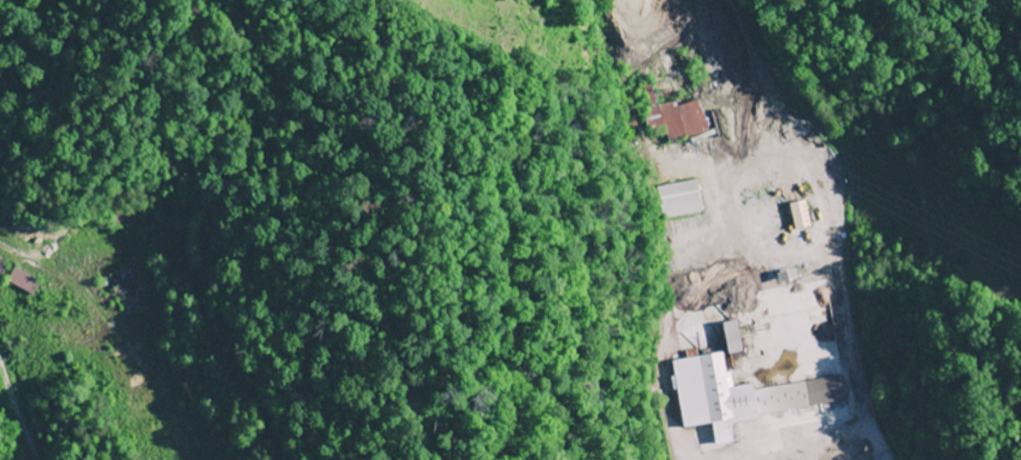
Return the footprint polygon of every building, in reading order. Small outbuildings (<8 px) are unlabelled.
[(656,187),(662,218),(700,211),(695,180),(656,187)] [(809,228),(804,201),(788,204),(793,231),(809,228)] [(4,282),(30,297),(38,282),(12,268),(4,282)] [(739,352),(735,321),(722,323),(727,354),(739,352)] [(841,375),(752,389),(751,384),(727,388),(721,353),(671,361),(682,428),(756,416),(756,414),(845,400),(841,375)]
